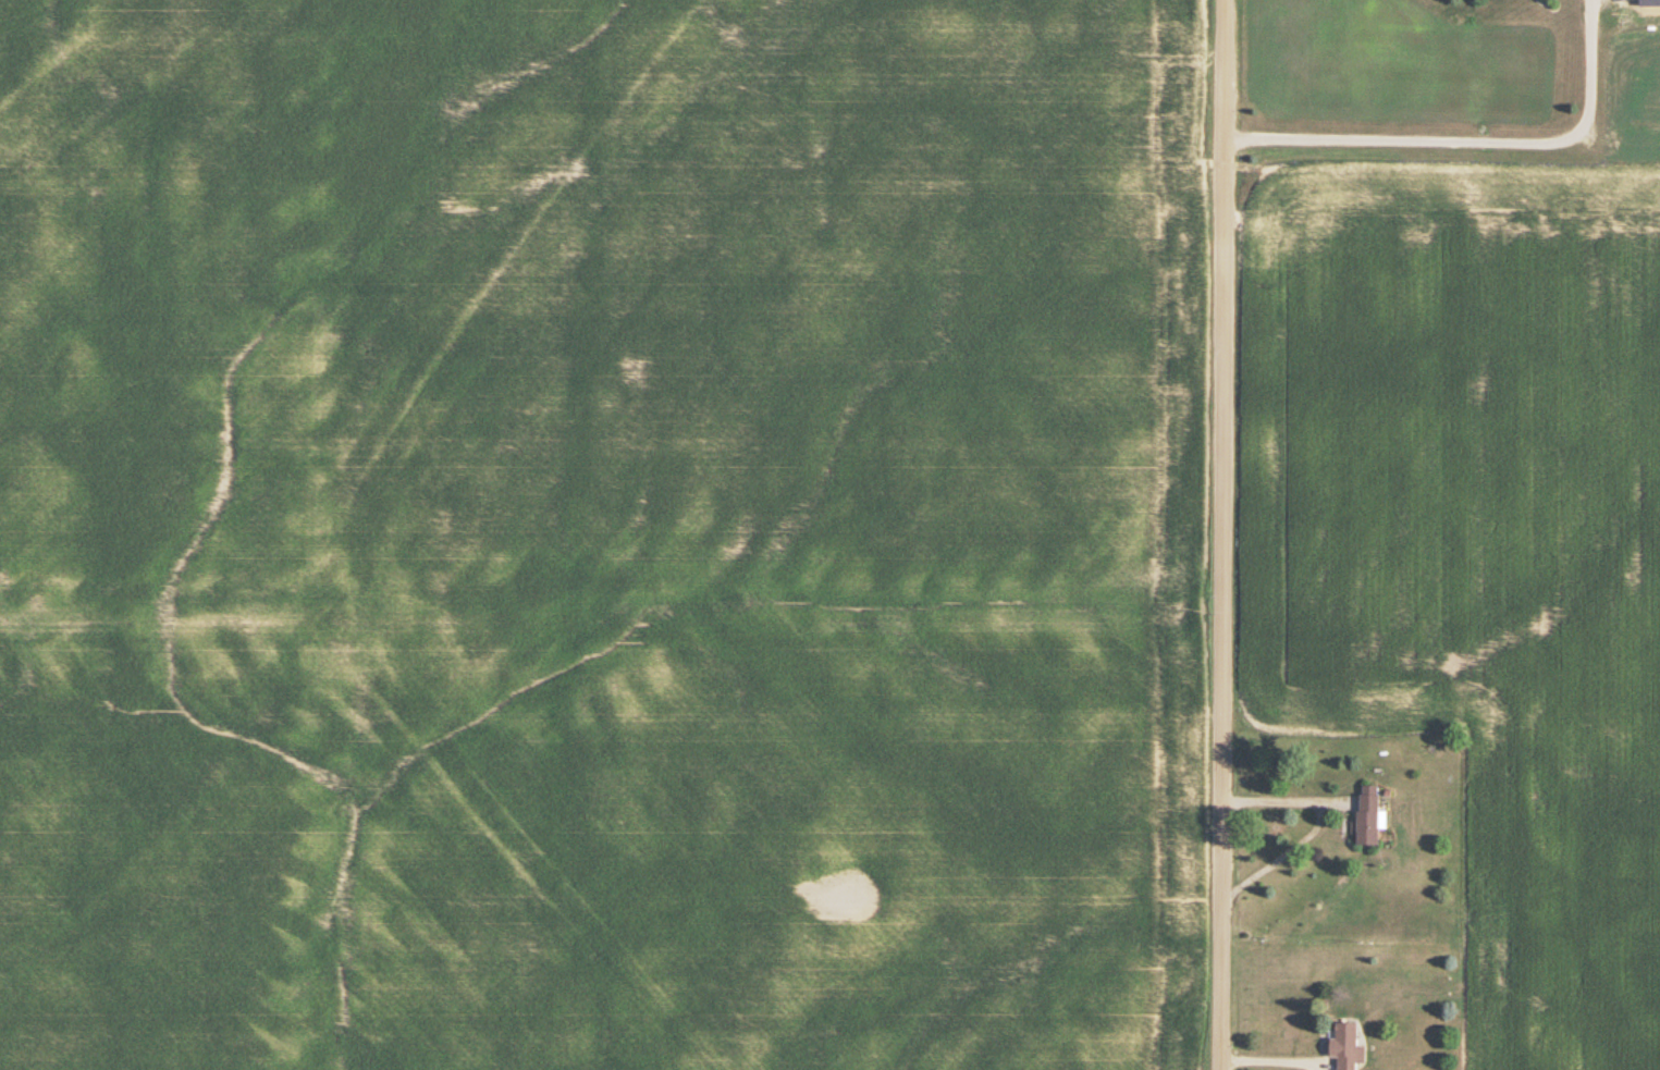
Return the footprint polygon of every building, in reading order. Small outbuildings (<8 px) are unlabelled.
[(1378,847),(1378,787),(1357,787),(1357,847),(1378,847)] [(1337,1059),(1337,1069),(1356,1069),(1356,1064),(1364,1064),(1365,1048),(1356,1048),(1357,1024),(1333,1023),(1331,1059),(1337,1059)]
